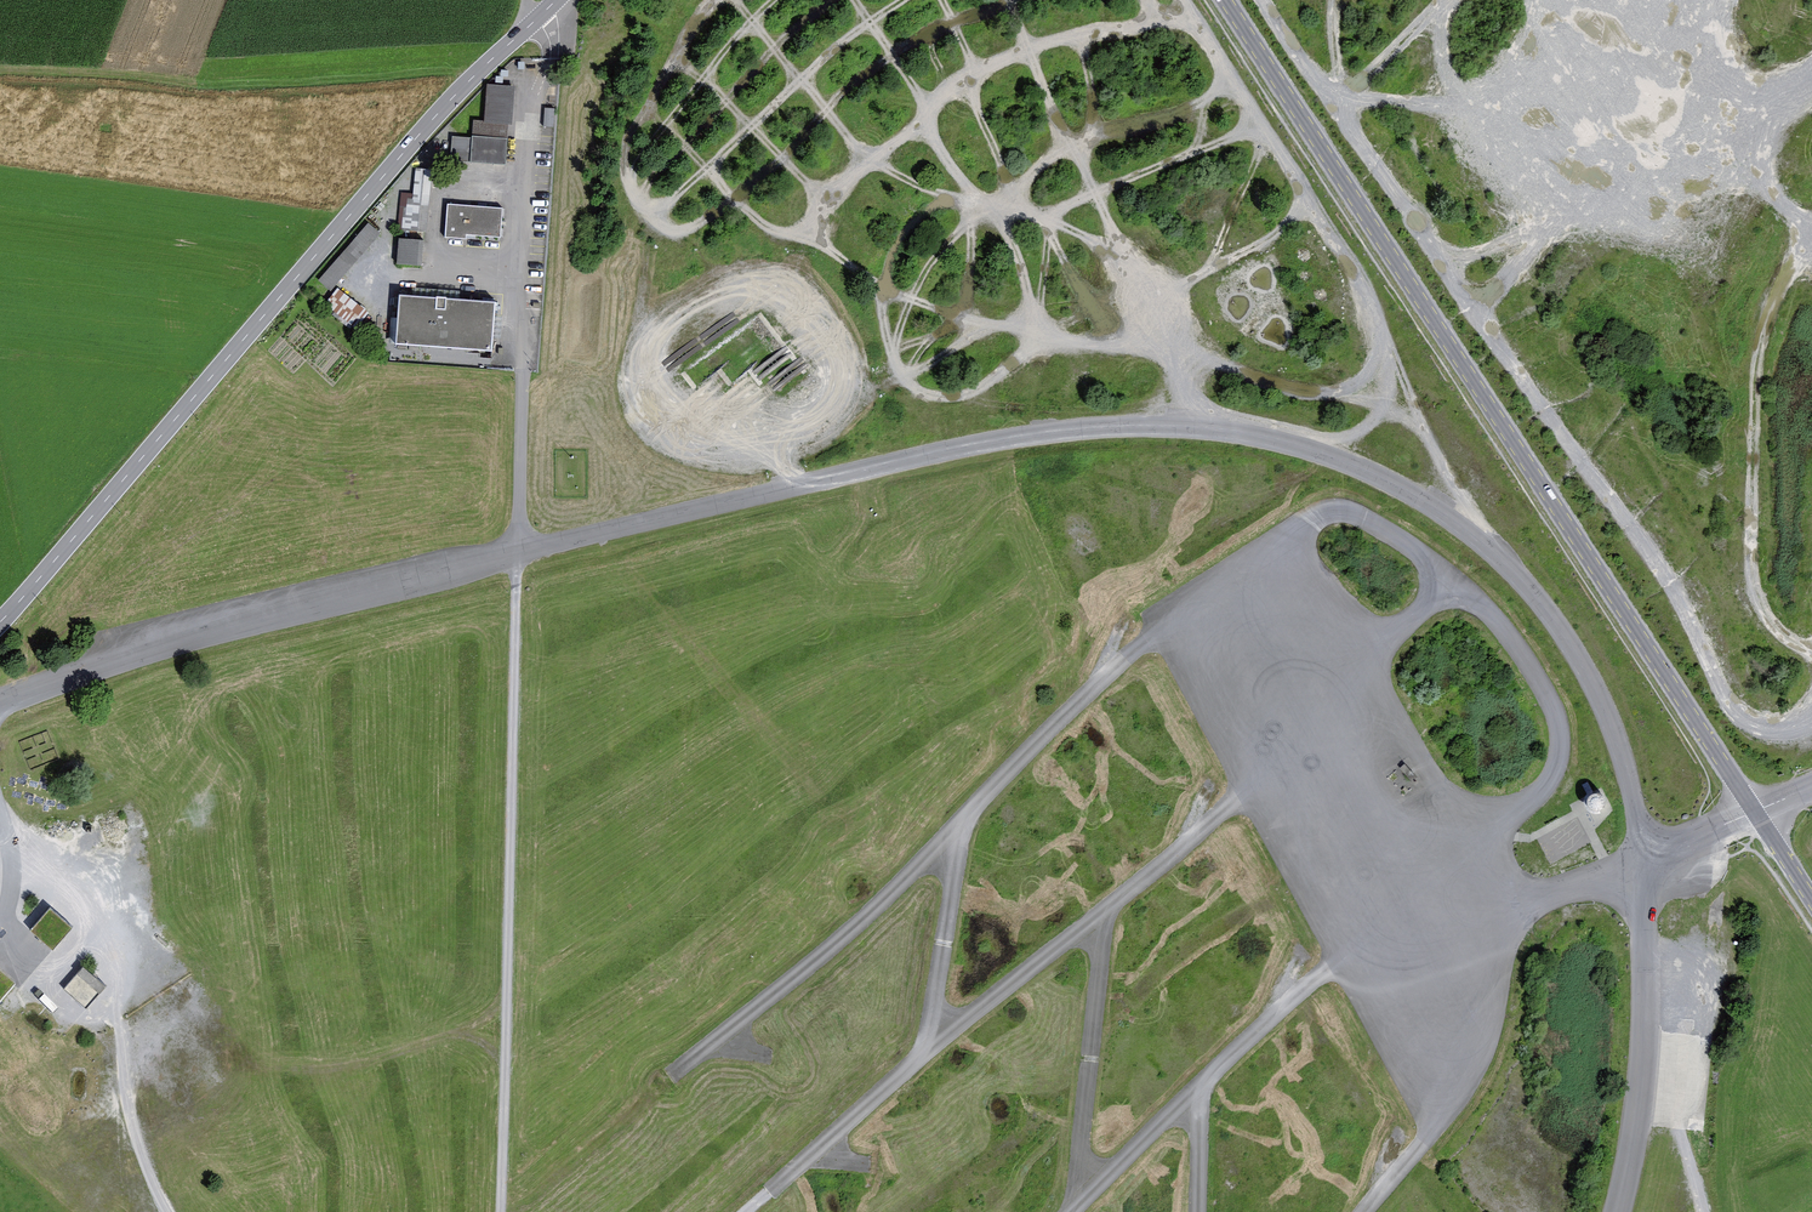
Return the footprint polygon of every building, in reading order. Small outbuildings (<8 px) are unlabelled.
[(510,123),(512,87),(485,85),(483,122),(510,123)] [(546,125),(554,125),(555,108),(546,108),(546,125)] [(507,126),(473,124),(472,137),(450,135),(448,166),(491,169),(491,164),(505,165),(507,126)] [(432,171),(416,169),(413,195),(400,194),(397,231),(427,232),(432,171)] [(503,208),(448,204),(445,239),(467,241),(467,236),(501,239),(503,208)] [(379,233),(368,224),(321,278),(332,288),(379,233)] [(400,240),(398,266),(425,268),(427,242),(400,240)] [(338,290),(324,306),(356,332),(370,314),(338,290)] [(499,304),(403,297),(399,347),(496,354),(499,304)] [(87,1008),(108,985),(85,964),(64,987),(87,1008)] [(17,985),(0,970),(0,1003),(17,985)]
